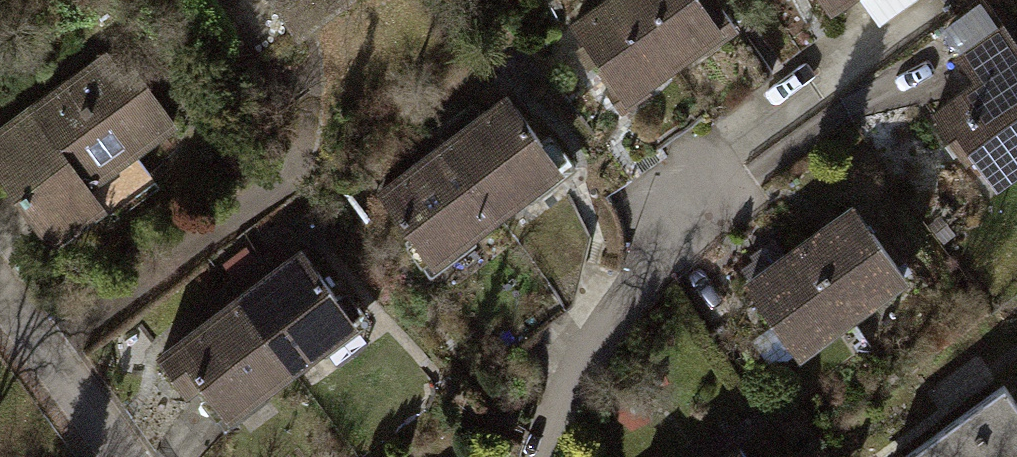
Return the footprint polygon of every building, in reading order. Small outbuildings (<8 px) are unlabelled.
[(562,22),(606,83),(597,89),(606,103),(667,59),(625,0),(594,0),(562,22)] [(667,59),(725,17),(719,8),(710,14),(700,0),(625,0),(667,59)] [(820,10),(835,0),(812,0),(820,10)] [(871,24),(905,0),(853,0),(871,24)] [(951,59),(968,82),(1013,49),(997,26),(951,59)] [(921,114),(955,161),(964,155),(987,187),(1016,166),(1016,54),(1013,49),(968,82),(921,114)] [(0,121),(0,190),(42,248),(96,209),(79,186),(170,121),(127,62),(115,71),(100,50),(0,121)] [(455,105),(425,128),(489,214),(552,168),(498,95),(466,119),(455,105)] [(403,163),(368,189),(423,263),(489,214),(425,128),(394,151),(403,163)] [(846,204),(791,242),(845,315),(900,276),(846,204)] [(791,242),(735,282),(761,323),(738,339),(763,374),(845,315),(791,242)] [(250,258),(219,280),(283,367),(346,320),(292,248),(260,272),(250,258)] [(197,315),(162,341),(217,415),(283,367),(219,280),(188,304),(197,315)] [(891,456),(1016,456),(1016,406),(1013,408),(995,383),(891,456)] [(717,456),(745,456),(736,444),(717,456)]
